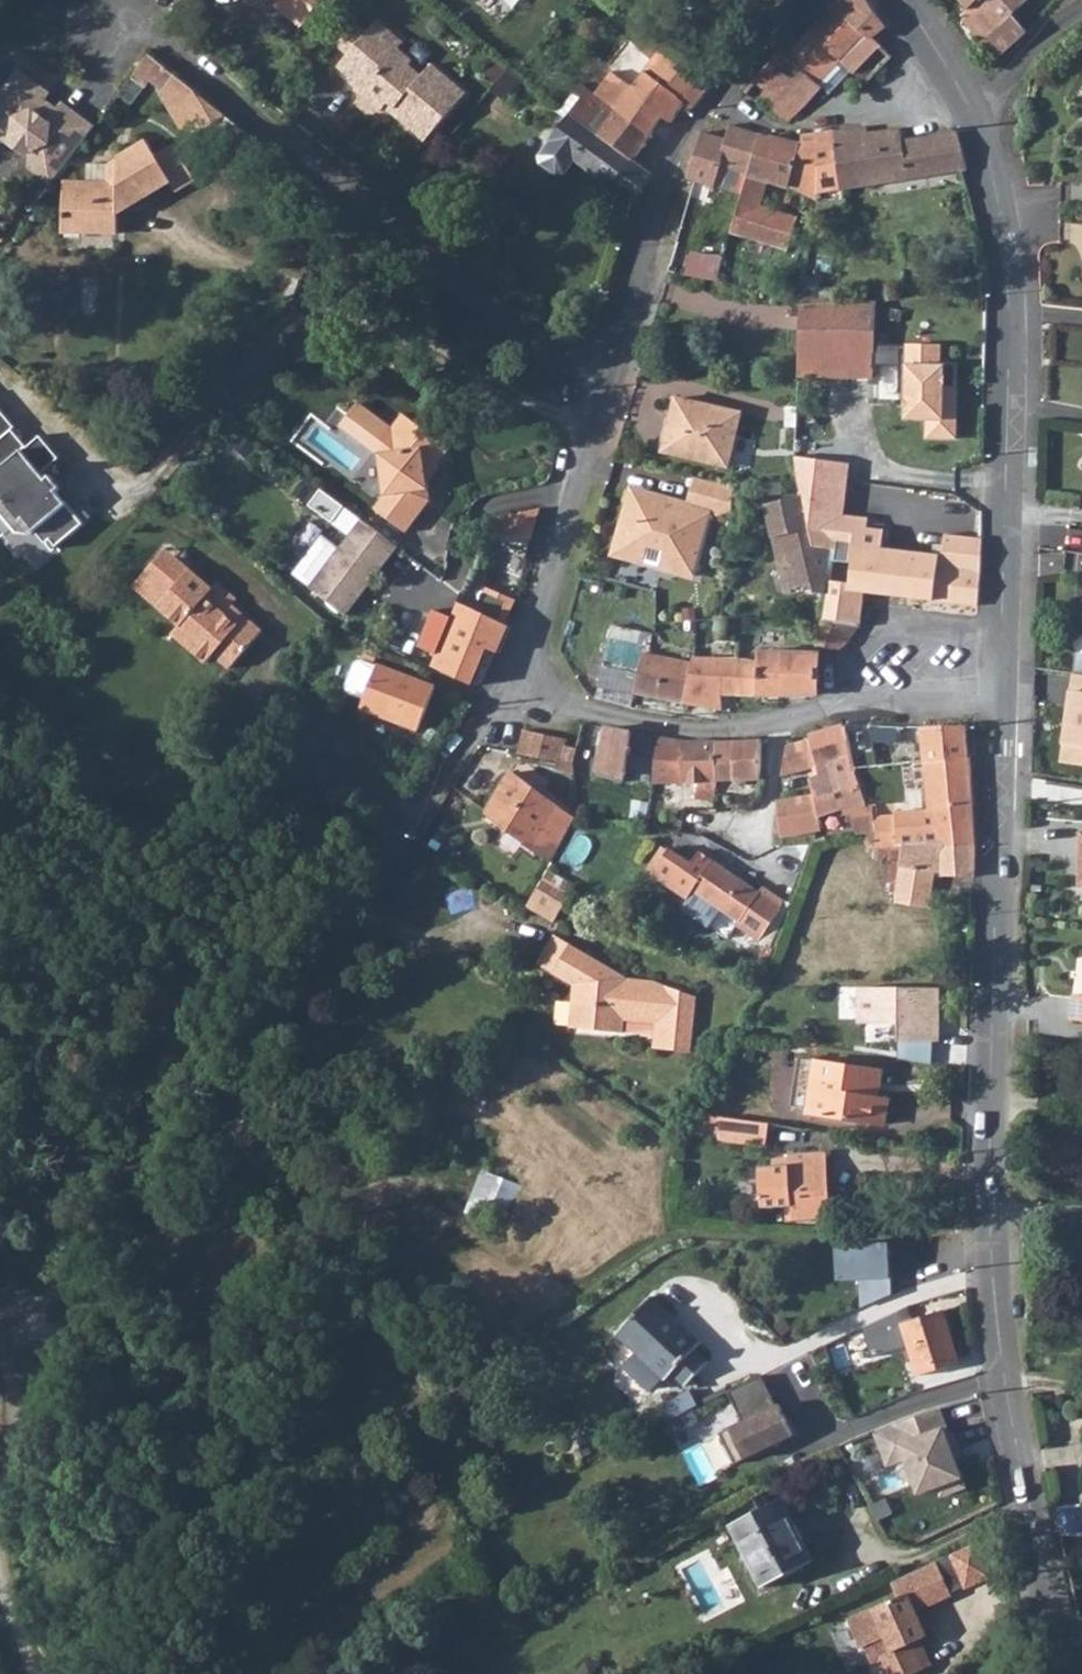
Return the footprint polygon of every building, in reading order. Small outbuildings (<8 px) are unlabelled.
[(272,6),(299,27),(320,0),(277,0),(272,6)] [(809,29),(849,69),(865,84),(891,55),(871,35),(885,25),(873,8),(867,0),(836,0),(809,29)] [(958,14),(979,38),(1007,14),(1009,15),(1026,0),(973,0),(965,7),(958,14)] [(1007,14),(979,38),(995,56),(1023,32),(1009,15),(1007,14)] [(382,108),(422,143),(463,95),(429,65),(420,76),(407,65),(410,61),(396,49),(401,44),(375,21),(335,68),(360,89),(356,93),(357,101),(371,113),(378,112),(382,108)] [(809,29),(786,54),(797,64),(821,86),(828,92),(849,69),(809,29)] [(609,68),(591,92),(648,135),(658,117),(668,123),(681,104),(689,110),(698,99),(706,88),(648,38),(639,50),(651,59),(631,84),(609,68)] [(418,40),(407,53),(425,68),(436,55),(418,40)] [(780,48),(760,69),(802,106),(821,86),(797,64),(786,54),(780,48)] [(146,56),(137,69),(148,78),(164,91),(167,88),(184,102),(185,101),(192,92),(172,76),(146,56)] [(510,66),(491,89),(503,99),(522,77),(510,66)] [(137,69),(116,96),(129,106),(144,88),(142,87),(146,81),(148,78),(137,69)] [(802,106),(760,69),(742,90),(788,121),(802,106)] [(15,70),(0,90),(0,138),(9,135),(26,148),(24,164),(37,174),(47,181),(88,127),(58,103),(51,113),(36,101),(43,92),(15,70)] [(559,108),(555,105),(552,109),(564,119),(537,155),(539,163),(554,175),(562,174),(573,160),(629,202),(648,174),(630,161),(648,135),(591,92),(588,89),(579,83),(559,108)] [(192,92),(185,101),(190,105),(213,123),(222,118),(223,116),(208,104),(192,92)] [(685,179),(692,181),(712,188),(719,165),(747,174),(756,147),(758,139),(760,135),(739,128),(729,125),(723,141),(699,133),(694,147),(685,179)] [(867,126),(831,131),(835,171),(835,172),(837,190),(854,188),(919,177),(961,170),(965,169),(963,158),(955,131),(901,141),(900,128),(868,132),(867,126)] [(798,144),(789,186),(815,202),(816,202),(815,165),(824,164),(825,172),(835,171),(831,131),(800,135),(798,144)] [(756,147),(747,174),(729,230),(786,248),(796,218),(758,206),(766,179),(789,186),(798,144),(771,138),(768,149),(756,147)] [(184,139),(173,145),(190,174),(201,168),(184,139)] [(107,184),(74,184),(63,183),(61,231),(117,234),(118,209),(147,193),(168,182),(174,192),(193,180),(190,174),(173,145),(165,150),(155,155),(146,141),(127,151),(107,163),(107,168),(107,184)] [(75,168),(74,184),(107,184),(107,168),(75,168)] [(47,181),(37,174),(29,185),(25,182),(13,199),(27,209),(47,181)] [(798,259),(804,260),(808,243),(801,243),(798,259)] [(693,250),(689,274),(718,279),(722,255),(693,250)] [(799,287),(795,305),(797,306),(805,306),(810,305),(813,288),(799,287)] [(796,332),(792,378),(871,379),(871,366),(872,345),(873,302),(821,305),(810,305),(805,306),(797,306),(796,331),(796,332)] [(925,439),(955,439),(955,387),(952,388),(952,366),(938,366),(939,347),(872,345),(871,366),(897,366),(897,393),(905,393),(904,419),(925,420),(925,439)] [(735,419),(671,398),(659,451),(725,467),(735,419)] [(672,398),(671,398),(735,419),(737,413),(672,398)] [(16,430),(21,426),(0,400),(0,443),(16,430)] [(374,508),(405,532),(430,501),(425,472),(432,463),(436,466),(448,450),(401,415),(377,448),(384,495),(374,508)] [(57,549),(86,527),(59,494),(64,490),(53,477),(49,481),(45,476),(63,461),(44,437),(30,448),(16,430),(0,443),(0,494),(6,501),(0,506),(0,512),(14,530),(26,520),(47,546),(52,542),(57,549)] [(847,465),(792,458),(797,487),(799,498),(811,549),(834,550),(832,564),(828,595),(824,622),(858,627),(861,602),(863,598),(863,592),(917,599),(975,606),(981,538),(944,533),(941,553),(888,546),(891,522),(841,516),(847,465)] [(698,480),(690,509),(711,515),(714,516),(722,484),(715,483),(699,480),(698,480)] [(732,486),(722,484),(714,516),(729,520),(730,512),(731,503),(732,486)] [(690,509),(630,494),(615,553),(644,561),(647,550),(651,548),(663,551),(659,569),(694,579),(711,515),(690,509)] [(811,549),(799,498),(763,507),(778,571),(804,588),(809,587),(813,595),(828,595),(832,564),(834,550),(811,549)] [(361,519),(359,522),(395,550),(397,546),(361,519)] [(395,550),(359,522),(310,588),(345,614),(395,550)] [(783,593),(804,588),(778,571),(783,593)] [(203,598),(210,589),(190,572),(156,611),(178,629),(171,638),(204,666),(212,657),(228,671),(260,633),(243,618),(235,626),(203,598)] [(214,585),(210,589),(203,598),(235,626),(243,618),(232,608),(235,603),(214,585)] [(466,605),(455,633),(486,647),(486,649),(496,653),(507,625),(481,612),(466,605)] [(436,609),(425,646),(441,651),(452,614),(436,609)] [(858,627),(824,622),(816,647),(823,648),(836,651),(855,635),(858,627)] [(597,686),(633,693),(639,653),(645,654),(648,634),(609,626),(597,686)] [(455,633),(440,672),(470,687),(486,649),(486,647),(455,633)] [(650,643),(648,654),(650,655),(688,662),(689,657),(691,655),(691,651),(667,647),(650,643)] [(639,653),(633,693),(713,708),(721,709),(720,693),(719,692),(715,692),(714,661),(704,660),(705,647),(692,646),(691,651),(691,655),(689,657),(688,662),(650,655),(648,654),(645,654),(639,653)] [(755,662),(755,695),(756,696),(809,696),(814,696),(816,654),(756,653),(755,662)] [(360,659),(356,661),(345,684),(348,689),(364,696),(361,705),(416,729),(434,688),(378,664),(377,666),(360,659)] [(733,661),(714,661),(715,692),(719,692),(720,693),(735,694),(733,661)] [(755,662),(733,661),(735,694),(755,695),(755,662)] [(1058,763),(1081,766),(1081,675),(1072,674),(1058,763)] [(605,728),(596,772),(624,778),(630,733),(615,730),(605,728)] [(849,728),(843,729),(845,732),(847,738),(863,737),(863,741),(882,742),(882,728),(849,728)] [(870,835),(867,836),(865,838),(864,841),(864,844),(867,848),(872,850),(876,849),(903,847),(904,840),(971,851),(969,805),(971,805),(968,758),(965,758),(963,728),(919,728),(927,811),(907,813),(895,814),(894,810),(873,812),(875,835),(870,835)] [(843,816),(852,816),(856,837),(865,836),(867,836),(870,835),(875,835),(873,812),(873,808),(863,809),(862,803),(863,802),(861,793),(854,771),(855,768),(849,742),(847,738),(845,732),(843,729),(807,738),(808,743),(785,749),(780,777),(815,768),(817,779),(811,779),(812,796),(814,796),(817,818),(834,812),(841,809),(843,816)] [(521,733),(517,754),(571,766),(576,747),(564,745),(565,743),(521,733)] [(630,733),(624,778),(650,782),(652,754),(654,738),(630,733)] [(652,754),(650,782),(656,783),(683,782),(682,765),(681,742),(657,737),(656,738),(654,738),(652,754)] [(715,782),(713,791),(716,793),(726,794),(730,785),(732,780),(758,779),(758,775),(759,774),(760,741),(759,740),(714,742),(715,782)] [(699,742),(681,742),(682,765),(683,782),(698,782),(715,782),(714,742),(699,742)] [(533,797),(512,774),(492,803),(487,813),(546,851),(554,857),(556,855),(517,827),(514,823),(533,797)] [(518,778),(512,774),(533,797),(514,823),(517,827),(556,855),(579,817),(518,778)] [(715,782),(698,782),(697,785),(695,799),(712,802),(713,791),(715,782)] [(812,796),(776,802),(779,838),(814,832),(819,831),(817,818),(814,796),(812,796)] [(904,840),(903,847),(895,903),(928,909),(933,872),(942,873),(941,877),(973,879),(973,851),(971,851),(904,840)] [(686,865),(669,852),(651,875),(684,899),(677,909),(705,929),(718,911),(735,924),(733,927),(756,944),(775,917),(781,901),(761,886),(754,895),(694,852),(686,865)] [(521,909),(550,920),(562,903),(552,897),(534,888),(521,909)] [(650,981),(624,982),(550,939),(534,968),(570,988),(569,1005),(574,1006),(572,1031),(620,1035),(621,1015),(660,1018),(657,1050),(687,1053),(692,996),(650,981)] [(941,1045),(939,989),(848,987),(850,1025),(889,1028),(891,1045),(941,1045)] [(1067,1007),(1081,1009),(1081,996),(1077,995),(1069,994),(1067,1007)] [(1067,1007),(1065,1018),(1081,1021),(1081,1009),(1067,1007)] [(811,1086),(808,1111),(867,1120),(885,1123),(888,1098),(878,1097),(881,1070),(815,1061),(811,1086)] [(767,1124),(723,1118),(720,1137),(764,1144),(767,1124)] [(823,1148),(788,1150),(788,1161),(758,1163),(761,1205),(791,1202),(793,1217),(828,1214),(823,1148)] [(508,1225),(524,1183),(484,1168),(468,1210),(508,1225)] [(886,1299),(882,1246),(824,1247),(828,1283),(857,1284),(857,1308),(886,1299)] [(646,1293),(614,1330),(662,1375),(669,1368),(683,1380),(689,1373),(702,1358),(689,1346),(696,1339),(646,1293)] [(906,1308),(862,1327),(872,1357),(909,1348),(917,1377),(958,1365),(943,1311),(912,1320),(906,1308)] [(776,1406),(761,1377),(728,1394),(743,1423),(721,1435),(737,1466),(792,1436),(785,1423),(788,1422),(779,1405),(776,1406)] [(670,1418),(701,1405),(693,1388),(663,1402),(670,1418)] [(935,1409),(868,1434),(883,1470),(895,1465),(909,1498),(932,1491),(935,1500),(965,1487),(935,1409)] [(780,1499),(730,1524),(762,1587),(813,1561),(780,1499)] [(873,1606),(891,1649),(879,1655),(887,1673),(906,1673),(920,1667),(916,1656),(910,1642),(923,1635),(922,1631),(905,1592),(873,1606)]
